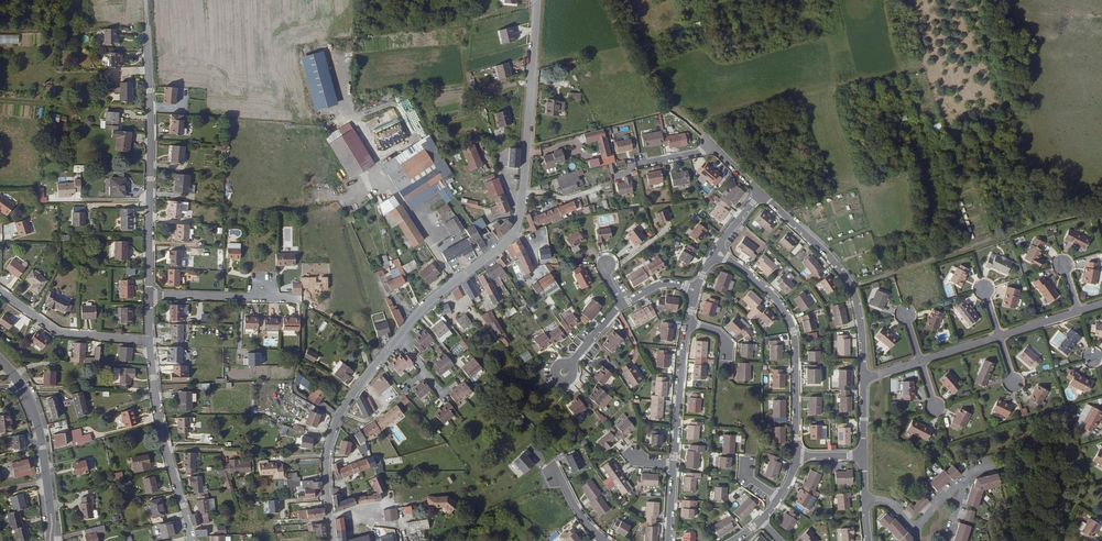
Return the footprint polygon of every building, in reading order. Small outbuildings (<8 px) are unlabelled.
[(116,36),(115,36),(115,26),(103,27),(104,43),(116,42),(116,36)] [(500,43),(512,40),(508,26),(496,29),(500,43)] [(19,35),(0,35),(0,43),(19,44),(19,35)] [(375,49),(393,46),(392,37),(373,40),(375,49)] [(119,59),(121,59),(121,51),(108,51),(108,66),(119,66),(119,59)] [(325,51),(302,57),(317,110),(340,104),(325,51)] [(499,79),(511,76),(508,63),(496,67),(499,79)] [(131,103),(131,88),(119,88),(120,93),(120,103),(131,103)] [(178,90),(166,89),(166,96),(167,97),(167,99),(165,99),(165,106),(177,107),(178,90)] [(556,99),(556,98),(546,97),(545,112),(555,113),(555,109),(561,109),(561,100),(556,99)] [(508,115),(507,109),(495,112),(499,126),(509,123),(507,115),(508,115)] [(103,113),(102,130),(108,131),(113,132),(113,130),(119,130),(119,118),(114,117),(114,113),(103,113)] [(184,122),(184,117),(171,116),(170,122),(173,122),(173,127),(173,130),(171,130),(170,136),(184,137),(185,130),(185,122),(184,122)] [(85,124),(91,125),(93,118),(86,117),(85,124)] [(352,124),(341,130),(344,136),(355,129),(352,124)] [(589,166),(609,162),(602,128),(583,133),(585,141),(597,138),(601,155),(587,158),(589,166)] [(378,167),(376,163),(367,148),(355,129),(344,136),(331,144),(354,182),(374,170),(378,167)] [(666,136),(665,130),(661,131),(663,143),(664,145),(667,145),(668,147),(686,144),(684,133),(666,136)] [(125,152),(128,134),(113,132),(108,131),(107,138),(114,139),(112,151),(125,152)] [(648,146),(663,143),(661,131),(641,134),(643,145),(647,144),(648,146)] [(617,152),(632,149),(630,139),(615,142),(617,152)] [(408,205),(410,208),(435,192),(443,186),(440,183),(439,181),(444,177),(422,144),(408,153),(386,168),(398,189),(401,195),(408,205)] [(473,170),(483,167),(475,144),(465,148),(473,170)] [(509,166),(519,167),(520,147),(510,147),(509,166)] [(566,161),(565,158),(561,147),(554,150),(554,151),(541,156),(544,163),(543,163),(542,164),(541,165),(541,166),(541,168),(542,168),(543,169),(544,169),(558,164),(566,161)] [(185,166),(186,148),(173,148),(172,165),(185,166)] [(711,168),(711,169),(702,162),(695,171),(707,181),(707,180),(711,183),(714,180),(710,177),(714,172),(715,171),(711,168)] [(577,175),(584,172),(583,167),(580,168),(555,176),(562,194),(585,186),(582,178),(578,179),(577,175)] [(645,184),(660,181),(658,170),(652,171),(652,172),(644,174),(645,184)] [(684,170),(674,172),(673,170),(668,171),(670,185),(686,182),(684,170)] [(629,177),(628,178),(627,173),(623,174),(623,178),(614,180),(616,190),(631,188),(629,177)] [(120,197),(120,174),(115,174),(115,179),(107,179),(107,197),(120,197)] [(445,190),(450,186),(444,177),(439,181),(440,183),(443,186),(445,190)] [(173,194),(188,195),(189,180),(175,179),(175,186),(173,186),(173,194)] [(494,199),(496,198),(507,195),(505,189),(504,187),(501,180),(489,185),(494,199)] [(71,192),(71,183),(57,183),(57,192),(71,192)] [(739,190),(730,183),(717,199),(724,205),(726,201),(728,202),(733,196),(734,197),(739,190)] [(783,194),(787,191),(781,184),(778,187),(783,194)] [(37,188),(37,203),(46,203),(46,197),(44,197),(43,188),(37,188)] [(378,202),(384,220),(386,218),(392,215),(402,209),(391,194),(378,202)] [(507,195),(496,198),(498,203),(508,200),(507,195)] [(5,200),(1,197),(0,198),(0,210),(10,216),(17,206),(6,199),(5,200)] [(578,197),(565,202),(556,206),(559,214),(572,208),(581,205),(578,197)] [(722,208),(724,205),(717,199),(706,213),(716,220),(724,210),(722,208)] [(506,212),(512,211),(510,205),(508,200),(498,203),(499,205),(493,208),(495,215),(506,212)] [(450,202),(440,208),(443,214),(447,212),(454,208),(450,202)] [(361,207),(363,212),(371,208),(369,204),(361,207)] [(182,221),(183,206),(172,205),(171,214),(169,214),(169,220),(182,221)] [(80,224),(81,206),(70,206),(69,224),(80,224)] [(552,221),(561,217),(559,214),(556,206),(534,215),(532,211),(525,214),(530,226),(528,226),(530,230),(532,229),(532,230),(540,227),(538,224),(544,221),(551,218),(552,221)] [(133,214),(133,208),(122,208),(121,229),(133,229),(133,214)] [(425,242),(402,209),(392,215),(400,226),(415,249),(425,242)] [(766,220),(768,218),(758,209),(750,218),(761,227),(761,226),(764,229),(770,223),(766,220)] [(655,223),(666,221),(664,210),(653,212),(655,223)] [(386,218),(394,229),(400,226),(392,215),(386,218)] [(459,215),(446,223),(454,236),(467,228),(459,215)] [(479,230),(485,227),(487,226),(488,225),(483,217),(474,222),(476,224),(479,230)] [(504,224),(501,222),(496,226),(498,228),(499,227),(505,234),(510,229),(514,224),(515,219),(512,219),(504,224)] [(23,238),(33,234),(30,221),(18,225),(19,230),(20,230),(23,238)] [(701,232),(703,229),(695,222),(685,234),(694,241),(701,233),(701,232)] [(496,226),(493,223),(488,225),(487,226),(488,227),(491,232),(496,228),(496,229),(498,228),(496,226)] [(468,230),(472,237),(468,239),(472,246),(479,242),(479,241),(477,239),(483,235),(479,230),(476,224),(468,230)] [(605,236),(612,234),(609,225),(596,229),(600,240),(606,239),(605,236)] [(190,226),(182,226),(178,226),(178,232),(179,232),(179,235),(176,235),(176,242),(190,243),(190,236),(190,226)] [(491,232),(492,233),(479,241),(479,242),(485,253),(496,244),(505,234),(499,227),(498,228),(496,229),(496,228),(491,232)] [(629,246),(639,238),(631,227),(621,234),(627,241),(626,242),(629,246)] [(570,246),(582,237),(575,228),(564,238),(570,246)] [(775,238),(781,231),(778,229),(772,236),(775,238)] [(1085,250),(1090,239),(1069,229),(1065,239),(1072,243),(1085,250)] [(788,236),(786,235),(782,231),(775,239),(785,248),(793,240),(789,236),(788,236)] [(744,255),(751,245),(740,236),(734,245),(738,249),(742,251),(741,252),(744,255)] [(462,253),(467,260),(477,253),(472,246),(468,239),(445,255),(450,262),(462,253)] [(523,249),(518,239),(515,241),(511,244),(513,248),(515,252),(523,249)] [(1041,250),(1044,243),(1035,239),(1032,245),(1031,245),(1024,258),(1038,266),(1040,261),(1038,260),(1037,259),(1039,255),(1042,250),(1041,250)] [(127,259),(128,241),(115,240),(115,258),(127,259)] [(241,245),(241,244),(238,244),(238,245),(231,244),(231,250),(228,250),(227,250),(227,259),(240,259),(241,247),(242,247),(241,245)] [(794,255),(802,247),(799,244),(790,252),(794,255)] [(690,252),(693,248),(686,245),(684,248),(682,247),(681,247),(678,251),(678,250),(673,259),(677,261),(681,263),(683,264),(684,261),(687,255),(689,256),(691,252),(690,252)] [(526,256),(523,249),(515,252),(518,257),(519,260),(526,256)] [(796,255),(799,259),(805,253),(802,250),(796,255)] [(181,268),(182,252),(171,252),(171,253),(169,253),(169,257),(170,257),(170,259),(170,267),(181,268)] [(765,273),(772,264),(759,253),(754,259),(757,261),(754,264),(760,269),(765,273)] [(803,258),(801,259),(810,271),(811,273),(812,273),(817,269),(818,268),(816,266),(818,264),(809,253),(807,254),(803,258)] [(996,255),(995,255),(990,253),(989,258),(988,258),(985,266),(989,268),(990,267),(991,266),(994,267),(994,269),(997,270),(998,269),(1003,271),(1003,273),(1006,274),(1012,262),(1005,260),(1001,258),(996,255)] [(277,266),(282,267),(296,267),(296,255),(277,255),(277,266)] [(503,255),(499,258),(496,260),(501,267),(508,263),(506,260),(503,255)] [(390,270),(392,270),(389,256),(384,257),(387,269),(390,268),(390,270)] [(533,270),(532,268),(526,256),(519,260),(516,261),(515,259),(514,259),(522,275),(533,270)] [(645,263),(643,259),(642,260),(640,261),(642,264),(647,273),(651,271),(650,270),(653,268),(654,269),(660,266),(654,257),(645,263)] [(402,266),(405,273),(418,267),(414,260),(402,266)] [(29,270),(24,267),(17,262),(10,271),(22,279),(29,270)] [(1096,270),(1097,264),(1089,262),(1087,269),(1086,269),(1085,273),(1085,276),(1083,276),(1081,282),(1095,285),(1097,270),(1096,270)] [(643,277),(642,275),(647,273),(642,264),(640,265),(622,276),(628,285),(643,277)] [(436,276),(440,273),(434,265),(421,273),(429,285),(438,279),(436,276)] [(500,269),(497,265),(486,271),(487,273),(492,282),(498,278),(506,273),(502,268),(500,269)] [(544,277),(532,285),(541,299),(542,298),(558,288),(543,265),(537,266),(544,277)] [(964,273),(966,270),(959,266),(957,269),(956,269),(948,282),(959,288),(962,282),(961,281),(963,278),(965,274),(964,273)] [(813,277),(820,272),(817,269),(812,273),(811,274),(813,277)] [(180,278),(180,271),(169,270),(169,279),(170,279),(170,287),(179,287),(179,286),(185,287),(185,278),(180,278)] [(584,276),(583,276),(579,270),(570,274),(577,288),(588,283),(584,276)] [(721,292),(727,274),(716,270),(711,284),(712,284),(710,288),(711,288),(721,292)] [(37,286),(47,287),(51,282),(36,272),(30,280),(37,286)] [(400,273),(401,277),(395,280),(399,288),(410,282),(407,277),(406,275),(402,276),(401,272),(400,273)] [(783,291),(791,283),(779,272),(773,278),(777,281),(774,283),(783,291)] [(825,292),(835,285),(826,272),(816,279),(825,292)] [(487,273),(478,278),(483,287),(492,282),(487,273)] [(133,281),(133,276),(122,275),(121,298),(133,298),(133,281)] [(1047,281),(1045,282),(1041,276),(1032,282),(1036,288),(1037,287),(1048,303),(1058,296),(1054,291),(1053,291),(1052,289),(1047,281)] [(302,287),(303,287),(311,288),(311,290),(316,290),(329,290),(329,278),(311,278),(302,278),(302,285),(302,287)] [(471,299),(478,295),(469,278),(465,281),(461,283),(471,299)] [(382,282),(387,293),(399,288),(395,280),(389,283),(387,280),(382,282)] [(492,282),(483,287),(488,295),(496,291),(492,282)] [(302,285),(293,285),(293,294),(302,294),(302,287),(302,285)] [(34,290),(42,295),(47,287),(37,286),(34,290)] [(457,298),(463,295),(458,286),(455,288),(453,291),(457,298)] [(1014,309),(1018,290),(1007,287),(1002,306),(1014,309)] [(743,314),(747,318),(751,313),(758,305),(755,302),(757,299),(746,289),(738,298),(749,307),(743,314)] [(799,309),(809,303),(800,290),(790,297),(793,301),(794,300),(799,309)] [(496,303),(501,300),(496,291),(488,295),(493,305),(496,303)] [(886,303),(889,296),(876,291),(871,301),(870,301),(868,305),(881,310),(884,302),(886,303)] [(59,295),(59,294),(55,292),(50,303),(54,305),(53,307),(58,309),(59,307),(62,309),(62,310),(68,313),(73,302),(59,295)] [(672,309),(674,297),(661,295),(661,298),(655,298),(653,308),(659,309),(660,308),(672,309)] [(708,315),(714,298),(705,295),(704,300),(701,299),(697,311),(708,315)] [(599,304),(590,297),(584,306),(590,316),(591,317),(595,311),(594,310),(596,308),(599,304)] [(399,309),(397,310),(391,298),(387,300),(399,328),(403,324),(405,322),(403,319),(399,309)] [(549,307),(554,304),(551,298),(546,301),(549,307)] [(841,305),(840,305),(839,301),(828,303),(833,324),(845,321),(841,305)] [(970,327),(979,319),(964,302),(955,309),(970,327)] [(444,315),(454,311),(450,303),(440,307),(444,315)] [(644,317),(651,313),(647,305),(639,310),(632,314),(631,313),(626,316),(632,326),(644,318),(644,317)] [(761,308),(758,305),(751,313),(754,316),(755,315),(765,324),(773,316),(762,307),(761,308)] [(94,316),(94,306),(81,306),(81,318),(87,318),(87,316),(94,316)] [(182,322),(182,306),(170,306),(170,322),(182,322)] [(579,312),(588,319),(590,316),(584,306),(579,312)] [(119,307),(119,323),(128,323),(129,313),(130,313),(130,307),(119,307)] [(514,307),(505,313),(508,318),(517,312),(514,307)] [(812,327),(809,316),(807,310),(800,314),(801,318),(798,318),(798,319),(801,330),(812,327)] [(482,317),(488,325),(490,324),(496,320),(491,311),(482,317)] [(942,319),(944,315),(933,312),(932,315),(931,315),(930,318),(928,322),(926,329),(936,333),(942,319)] [(562,320),(565,325),(575,318),(572,313),(562,320)] [(18,322),(8,315),(2,323),(17,324),(18,322)] [(473,324),(466,315),(465,316),(472,325),(473,324)] [(737,329),(741,325),(731,315),(723,324),(733,333),(737,329)] [(457,321),(464,330),(472,325),(465,316),(457,321)] [(259,330),(260,319),(246,318),(245,330),(259,330)] [(568,328),(578,322),(575,318),(565,325),(568,328)] [(301,333),(301,320),(285,319),(284,332),(301,333)] [(273,320),(270,320),(266,320),(266,332),(268,332),(280,332),(280,320),(273,320)] [(490,324),(497,334),(503,330),(496,320),(490,324)] [(438,339),(449,331),(441,321),(431,330),(438,339)] [(668,328),(669,323),(658,321),(656,339),(668,341),(670,328),(668,328)] [(391,339),(392,338),(387,322),(377,325),(379,331),(380,336),(387,334),(388,337),(389,337),(391,339)] [(1095,324),(1094,325),(1093,333),(1093,334),(1098,335),(1101,336),(1101,337),(1101,325),(1095,324)] [(183,343),(183,325),(170,325),(170,329),(171,329),(171,343),(183,343)] [(564,337),(557,327),(545,335),(550,343),(551,344),(557,340),(558,341),(564,337)] [(744,328),(739,332),(741,335),(748,330),(746,327),(744,328)] [(886,330),(885,331),(880,328),(873,336),(888,349),(895,341),(890,336),(889,335),(889,334),(886,330)] [(1081,334),(1072,328),(1071,330),(1079,336),(1081,334)] [(1079,336),(1071,330),(1070,329),(1065,335),(1066,336),(1057,349),(1066,356),(1073,347),(1071,346),(1074,343),(1079,336)] [(40,347),(46,338),(33,330),(28,338),(40,347)] [(610,350),(621,337),(612,330),(601,343),(610,350)] [(744,339),(750,333),(748,330),(741,335),(744,339)] [(423,349),(433,340),(425,331),(422,334),(419,337),(415,340),(417,342),(414,345),(420,353),(424,350),(423,349)] [(846,336),(843,336),(843,332),(834,333),(834,353),(846,352),(846,336)] [(545,344),(546,345),(550,343),(545,335),(543,333),(532,340),(538,349),(542,346),(545,344)] [(502,336),(499,338),(505,345),(505,346),(510,342),(506,336),(503,338),(502,336)] [(776,341),(773,341),(773,337),(762,337),(762,341),(764,341),(764,355),(767,355),(767,359),(776,359),(776,341)] [(465,349),(468,347),(462,340),(459,343),(465,349)] [(693,340),(692,359),(703,360),(704,341),(693,340)] [(84,353),(85,343),(74,342),(73,353),(73,357),(81,358),(99,359),(100,343),(96,343),(95,354),(84,353)] [(749,356),(749,343),(737,343),(737,356),(749,356)] [(131,359),(132,347),(120,346),(119,358),(131,359)] [(1035,367),(1041,360),(1026,346),(1018,356),(1031,366),(1032,365),(1035,367)] [(182,363),(182,349),(169,348),(169,353),(169,354),(170,354),(170,358),(170,363),(182,363)] [(804,359),(816,358),(816,348),(804,349),(804,359)] [(664,354),(664,349),(654,349),(653,366),(665,367),(666,354),(664,354)] [(520,355),(525,362),(532,357),(527,350),(520,355)] [(317,363),(320,356),(310,352),(307,358),(317,363)] [(248,354),(248,367),(260,367),(260,354),(248,354)] [(440,377),(454,365),(446,355),(442,358),(439,361),(435,364),(437,367),(434,369),(440,377)] [(409,367),(413,364),(406,356),(403,359),(400,356),(397,359),(394,362),(391,365),(399,374),(408,366),(409,367)] [(470,378),(482,368),(473,358),(461,368),(470,378)] [(615,359),(610,363),(615,369),(620,366),(615,359)] [(703,360),(692,359),(691,378),(702,378),(703,360)] [(984,387),(993,364),(984,360),(975,383),(984,387)] [(747,379),(747,361),(736,361),(736,374),(734,374),(734,379),(747,379)] [(346,382),(355,370),(345,363),(340,371),(337,375),(336,375),(346,382)] [(804,381),(816,381),(816,363),(808,363),(808,366),(804,367),(804,381)] [(601,383),(610,371),(601,364),(595,372),(594,371),(591,376),(601,383)] [(632,383),(641,377),(632,364),(623,370),(632,383)] [(139,376),(139,367),(123,365),(121,381),(133,382),(134,376),(139,376)] [(173,381),(186,381),(186,367),(175,367),(175,375),(173,375),(173,381)] [(779,371),(778,371),(777,367),(769,367),(769,371),(767,371),(768,384),(779,384),(779,371)] [(835,367),(836,387),(837,387),(846,387),(846,382),(848,382),(848,367),(835,367)] [(57,383),(57,369),(45,368),(45,383),(57,383)] [(450,369),(442,375),(444,378),(453,372),(450,369)] [(1074,374),(1075,373),(1070,370),(1066,378),(1070,381),(1068,385),(1083,392),(1084,389),(1087,384),(1087,383),(1084,381),(1085,379),(1074,374)] [(957,383),(958,382),(949,372),(939,380),(943,384),(944,383),(946,385),(945,386),(949,391),(950,389),(955,394),(961,388),(957,383)] [(315,385),(306,378),(300,373),(297,383),(300,385),(302,383),(312,390),(315,385)] [(338,378),(331,373),(320,388),(327,393),(337,379),(338,378)] [(611,374),(606,383),(610,385),(616,377),(611,374)] [(652,395),(649,395),(648,399),(660,400),(661,396),(663,396),(663,390),(663,386),(663,381),(653,380),(652,395)] [(914,390),(913,390),(913,381),(902,382),(902,395),(903,395),(903,400),(913,400),(914,390)] [(457,404),(472,392),(464,382),(460,386),(461,387),(458,389),(457,388),(453,391),(453,392),(454,393),(451,396),(457,404)] [(420,399),(431,390),(425,383),(422,385),(421,384),(413,390),(420,399)] [(600,404),(608,393),(596,384),(593,388),(594,389),(595,390),(592,392),(589,397),(600,404)] [(1039,405),(1047,391),(1037,385),(1029,399),(1039,405)] [(846,394),(846,387),(837,387),(837,394),(837,409),(849,409),(849,394),(846,394)] [(85,413),(91,410),(83,388),(73,392),(75,397),(76,397),(79,406),(78,406),(81,414),(85,413)] [(320,403),(327,393),(320,388),(316,394),(314,392),(309,399),(334,414),(336,410),(323,403),(322,405),(320,403)] [(197,395),(193,395),(192,393),(182,394),(182,400),(181,401),(182,411),(193,410),(193,403),(197,403),(197,395)] [(698,397),(698,393),(690,393),(690,396),(687,396),(686,411),(698,412),(698,397)] [(64,405),(62,394),(53,395),(56,415),(62,414),(61,405),(64,405)] [(371,416),(370,414),(368,410),(360,394),(356,400),(365,418),(371,416)] [(818,412),(818,394),(806,394),(806,412),(818,412)] [(580,412),(585,407),(577,396),(572,399),(573,401),(574,402),(571,403),(567,407),(575,417),(579,414),(580,412)] [(771,415),(783,415),(782,398),(771,398),(771,415)] [(659,418),(660,400),(648,399),(647,417),(648,417),(652,417),(659,418)] [(452,413),(455,410),(449,402),(445,405),(446,406),(442,409),(439,411),(435,415),(443,424),(454,416),(452,413)] [(1007,418),(1012,407),(1001,402),(1000,404),(996,402),(992,411),(1007,418)] [(324,411),(315,406),(313,411),(323,415),(324,411)] [(384,415),(382,417),(374,423),(380,431),(382,429),(385,428),(385,427),(390,423),(392,420),(401,414),(396,406),(388,412),(384,415)] [(1101,413),(1091,407),(1083,421),(1085,422),(1081,428),(1089,432),(1093,426),(1094,427),(1097,422),(1096,421),(1098,418),(1099,418),(1101,413)] [(130,426),(141,423),(137,408),(126,411),(130,426)] [(963,427),(970,414),(960,408),(955,418),(954,417),(952,422),(963,427)] [(603,424),(607,421),(598,409),(594,412),(603,424)] [(323,418),(322,417),(323,415),(313,411),(308,423),(319,427),(320,424),(321,424),(323,418)] [(0,414),(0,424),(4,423),(4,428),(12,427),(12,421),(14,421),(13,413),(0,414)] [(194,434),(194,419),(182,419),(182,434),(194,434)] [(617,430),(614,433),(619,439),(620,440),(623,437),(622,436),(633,428),(625,419),(615,427),(617,430)] [(699,421),(691,420),(688,420),(688,423),(685,423),(685,438),(696,438),(697,424),(699,424),(700,421),(699,421)] [(847,424),(844,424),(844,420),(835,421),(836,442),(848,441),(847,424)] [(927,441),(932,430),(911,420),(906,431),(927,441)] [(374,423),(360,432),(365,440),(380,431),(374,423)] [(810,437),(819,437),(819,423),(807,423),(806,427),(808,427),(808,431),(809,431),(810,437)] [(311,430),(312,429),(301,425),(299,430),(310,434),(311,430)] [(771,441),(783,441),(783,425),(771,425),(771,441)] [(658,434),(658,426),(649,426),(649,433),(650,433),(649,443),(660,444),(660,439),(660,434),(658,434)] [(90,434),(82,436),(80,428),(71,430),(73,444),(91,440),(90,434)] [(58,443),(68,443),(67,431),(57,432),(58,443)] [(360,432),(355,435),(362,446),(366,444),(365,440),(360,432)] [(613,439),(616,442),(619,439),(614,433),(613,432),(610,435),(607,432),(595,442),(601,449),(602,448),(605,451),(612,445),(609,442),(613,439)] [(733,434),(720,433),(719,451),(728,452),(732,452),(733,434)] [(16,449),(26,447),(24,434),(14,436),(16,449)] [(315,448),(316,438),(305,436),(304,446),(315,448)] [(350,452),(352,441),(342,440),(341,450),(345,451),(345,454),(348,454),(349,452),(350,452)] [(359,447),(360,452),(368,450),(367,445),(366,444),(362,446),(359,447)] [(702,450),(702,444),(688,444),(688,449),(685,449),(684,467),(696,468),(697,450),(702,450)] [(526,451),(512,463),(523,475),(533,466),(527,459),(528,458),(530,456),(526,451)] [(728,456),(728,452),(719,451),(718,451),(718,455),(717,455),(716,466),(728,466),(728,460),(728,456)] [(1099,451),(1093,461),(1096,463),(1096,462),(1101,466),(1101,452),(1099,451)] [(575,456),(575,455),(574,452),(564,457),(566,461),(567,462),(572,472),(582,468),(575,456)] [(776,460),(777,456),(766,452),(765,456),(768,457),(762,473),(773,477),(779,461),(776,460)] [(199,473),(200,453),(188,453),(188,469),(190,469),(189,475),(199,473)] [(149,462),(148,462),(146,454),(131,457),(134,471),(150,467),(149,462)] [(79,472),(90,470),(87,457),(76,460),(79,472)] [(27,458),(11,462),(15,475),(36,470),(34,466),(30,467),(27,459),(27,458)] [(360,472),(376,466),(373,459),(373,458),(367,459),(356,463),(360,472)] [(233,463),(226,464),(228,470),(231,481),(235,480),(233,473),(253,472),(253,463),(242,463),(242,459),(233,459),(233,463)] [(609,460),(601,466),(609,478),(611,481),(619,474),(617,471),(618,470),(616,467),(615,468),(613,465),(609,460)] [(339,462),(333,464),(334,467),(335,471),(342,468),(339,462)] [(279,466),(279,463),(270,464),(270,465),(262,466),(262,476),(279,475),(280,480),(285,479),(285,470),(284,466),(279,466)] [(350,475),(360,472),(356,463),(346,466),(350,475)] [(335,471),(339,479),(350,475),(346,466),(342,468),(335,471)] [(956,477),(959,474),(951,466),(945,472),(943,470),(929,484),(936,492),(943,486),(950,479),(952,481),(956,477)] [(802,478),(800,483),(802,483),(813,488),(819,471),(808,467),(803,479),(802,478)] [(833,480),(851,480),(851,468),(844,468),(833,468),(833,480)] [(225,484),(231,482),(231,481),(228,470),(221,471),(225,484)] [(114,481),(127,477),(125,471),(112,474),(114,481)] [(699,476),(699,472),(685,471),(685,475),(683,475),(682,490),(694,490),(695,476),(699,476)] [(626,484),(625,481),(619,474),(611,481),(609,482),(604,485),(607,489),(613,485),(621,495),(630,488),(627,483),(626,484)] [(656,486),(657,475),(641,474),(641,476),(636,476),(635,487),(640,488),(640,485),(656,486)] [(982,490),(999,486),(996,474),(985,477),(984,476),(975,479),(972,487),(971,487),(965,504),(976,508),(982,490)] [(450,484),(455,481),(451,475),(447,478),(450,484)] [(147,492),(157,490),(154,476),(143,478),(147,492)] [(380,476),(372,479),(378,493),(386,491),(380,476)] [(203,494),(206,493),(204,477),(192,479),(193,487),(196,487),(197,494),(203,494)] [(293,487),(295,487),(299,487),(301,487),(300,478),(298,479),(288,480),(288,488),(293,487)] [(588,497),(586,498),(589,502),(598,495),(600,494),(589,480),(580,487),(583,491),(588,497)] [(305,489),(315,488),(323,488),(323,485),(322,482),(313,482),(313,481),(303,482),(304,486),(305,486),(305,489)] [(815,495),(817,489),(813,488),(802,483),(801,487),(799,486),(797,490),(799,491),(797,495),(794,499),(803,504),(808,507),(815,495)] [(724,500),(725,487),(713,486),(712,499),(724,500)] [(299,499),(323,497),(323,492),(315,493),(315,488),(305,489),(303,489),(303,495),(300,495),(299,496),(299,499)] [(847,494),(849,494),(849,489),(835,491),(837,507),(848,506),(847,494)] [(380,500),(388,499),(386,491),(378,493),(380,500)] [(24,493),(12,496),(15,507),(27,504),(24,493)] [(338,510),(347,507),(345,500),(338,502),(338,493),(334,495),(333,495),(334,502),(335,511),(338,510)] [(378,493),(372,494),(372,496),(373,502),(380,500),(378,493)] [(731,503),(738,497),(735,494),(728,500),(731,503)] [(92,501),(93,501),(93,495),(82,496),(82,502),(82,507),(81,507),(81,512),(83,512),(84,519),(94,517),(92,501)] [(599,516),(608,509),(598,495),(589,502),(587,503),(590,507),(591,506),(596,512),(599,516)] [(751,505),(754,501),(747,495),(732,511),(740,518),(752,506),(751,505)] [(364,497),(354,498),(356,505),(373,502),(372,496),(364,497)] [(212,514),(211,505),(211,497),(203,498),(204,502),(199,502),(201,515),(208,514),(212,514)] [(922,508),(929,502),(924,497),(913,507),(911,504),(905,509),(913,517),(922,508)] [(356,505),(354,498),(345,500),(347,507),(356,505)] [(163,509),(164,509),(161,499),(150,502),(156,523),(167,521),(163,509)] [(695,508),(696,500),(681,499),(680,516),(692,516),(693,508),(695,508)] [(282,505),(281,500),(270,501),(271,513),(281,513),(281,505),(282,505)] [(451,511),(456,503),(451,500),(434,503),(435,507),(444,506),(451,511)] [(643,516),(642,521),(646,522),(654,522),(654,516),(655,516),(656,507),(658,507),(658,502),(646,501),(645,516),(643,516)] [(795,517),(797,513),(789,508),(787,512),(786,511),(782,517),(779,523),(789,529),(796,518),(795,517)] [(326,516),(325,509),(299,511),(299,519),(303,518),(303,519),(309,518),(326,516)] [(9,512),(13,529),(17,528),(25,526),(21,510),(16,511),(9,512)] [(385,523),(394,522),(391,510),(383,511),(385,523)] [(971,523),(974,512),(967,510),(964,520),(971,523)] [(732,523),(736,521),(729,513),(726,515),(727,515),(712,525),(718,535),(733,526),(732,523)] [(201,515),(198,515),(193,516),(195,527),(209,525),(208,514),(201,515)] [(893,521),(886,514),(878,522),(884,529),(885,527),(898,540),(911,540),(910,536),(901,526),(894,519),(893,521)] [(335,519),(337,540),(346,540),(343,518),(335,519)] [(1095,533),(1100,525),(1089,518),(1081,532),(1090,538),(1094,533),(1095,533)] [(429,528),(427,519),(410,523),(411,527),(407,528),(408,532),(429,528)] [(164,537),(176,534),(173,520),(161,523),(164,537)] [(622,521),(621,522),(618,520),(613,528),(616,530),(615,531),(619,533),(624,536),(630,526),(622,521)] [(654,522),(646,522),(646,526),(645,526),(644,540),(656,540),(657,527),(654,527),(654,522)] [(842,539),(843,540),(852,540),(851,538),(852,538),(851,529),(852,529),(851,523),(839,525),(841,539),(842,539)] [(970,527),(959,523),(953,540),(966,540),(970,527)] [(25,526),(17,528),(20,540),(21,540),(32,538),(32,537),(34,536),(33,532),(31,533),(29,525),(25,526)] [(812,529),(808,526),(800,534),(804,538),(803,539),(805,540),(815,540),(818,538),(811,531),(812,529)] [(98,527),(88,529),(90,535),(100,532),(99,530),(98,527)] [(575,533),(571,528),(560,537),(564,540),(579,540),(576,537),(573,534),(575,533)] [(89,535),(91,540),(102,540),(100,532),(90,535),(89,535)] [(551,540),(559,535),(557,532),(549,537),(551,540)] [(696,532),(686,533),(686,538),(685,538),(685,540),(696,540),(696,532)]
